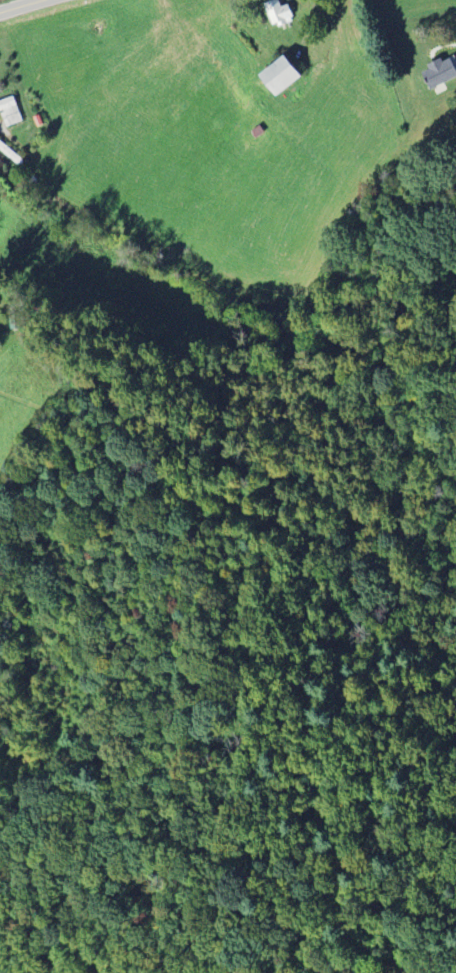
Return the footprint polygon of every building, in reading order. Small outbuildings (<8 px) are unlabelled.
[(281,7),(279,0),(272,0),(265,2),(272,27),(293,21),(289,5),(281,7)] [(260,71),(274,95),(301,79),(287,55),(260,71)] [(430,90),(455,77),(455,64),(452,57),(443,61),(442,59),(420,70),(430,90)] [(1,111),(6,127),(22,122),(14,96),(0,100),(0,112),(1,111)]
